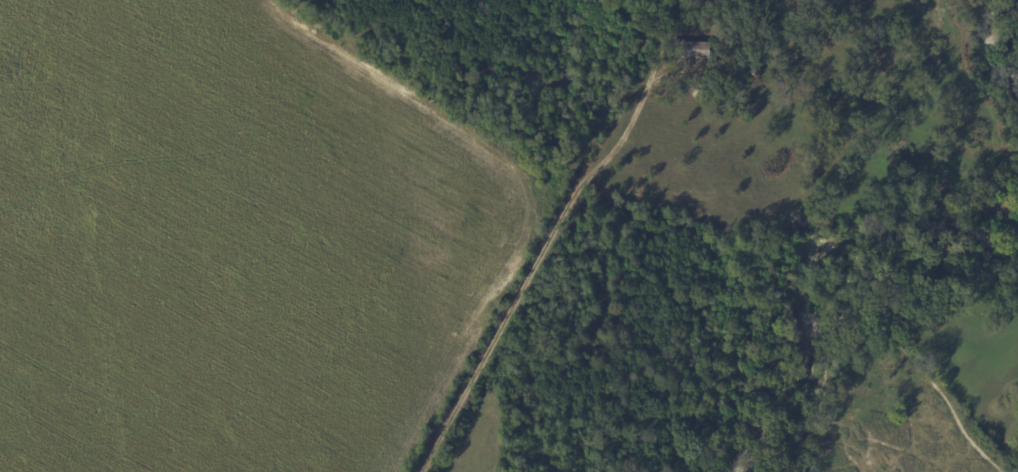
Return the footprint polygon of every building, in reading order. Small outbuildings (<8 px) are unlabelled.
[(670,57),(671,41),(713,43),(713,58),(670,57)] [(686,70),(724,69),(725,77),(686,77),(686,70)]
